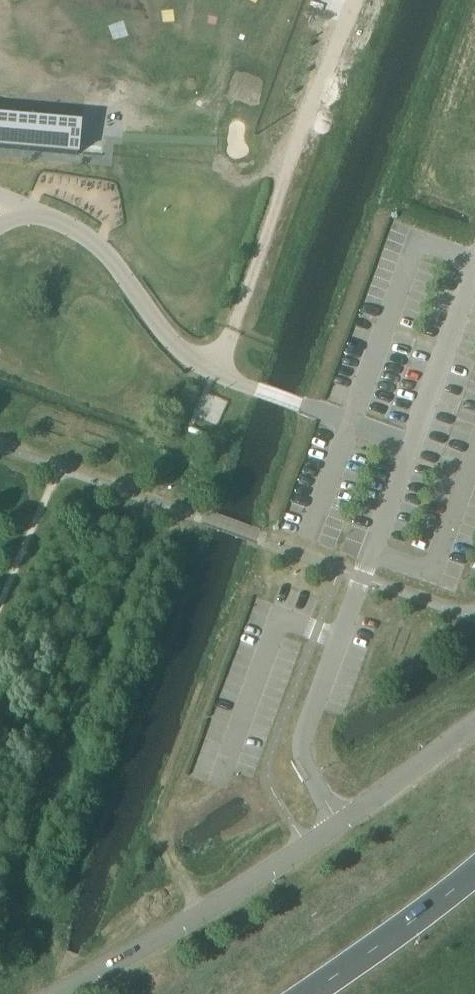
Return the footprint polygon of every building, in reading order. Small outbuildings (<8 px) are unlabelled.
[(76,154),(77,144),(80,123),(0,115),(0,147),(76,154)]
